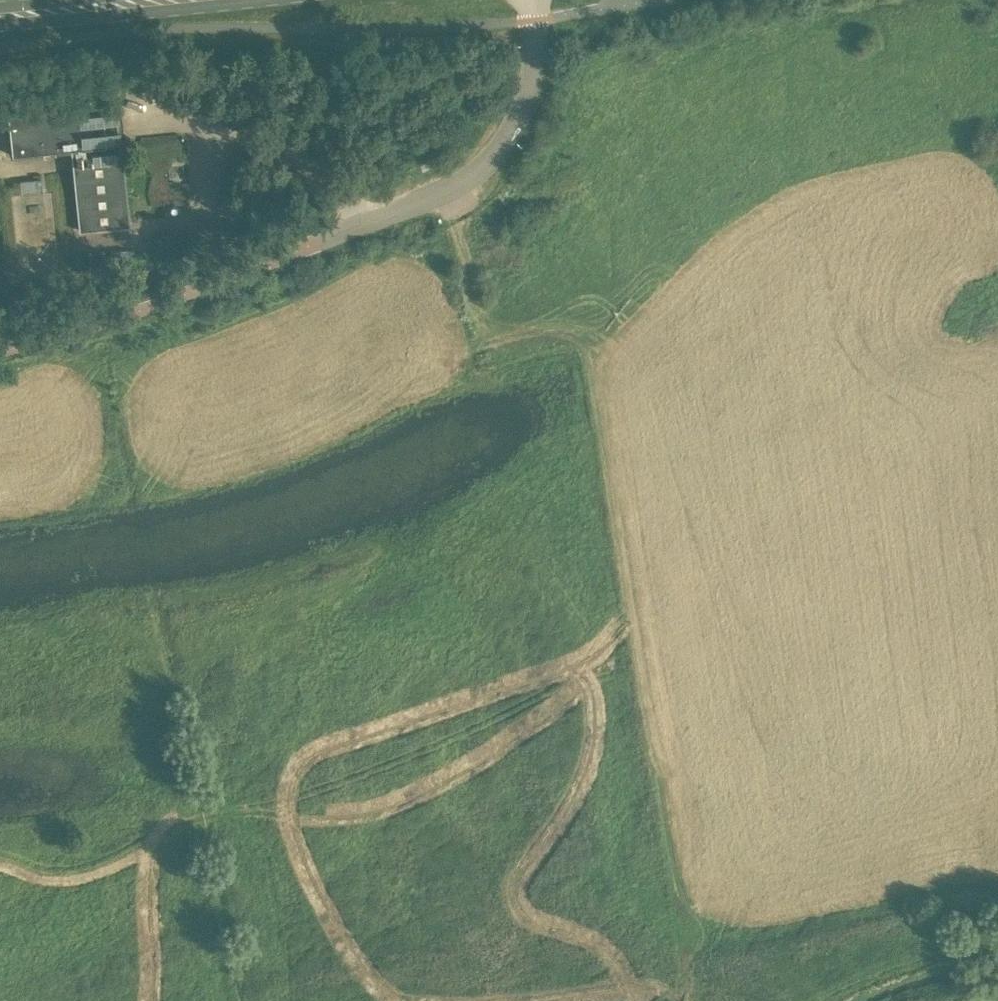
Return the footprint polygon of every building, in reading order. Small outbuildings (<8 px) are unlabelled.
[(116,103),(8,113),(12,154),(71,148),(79,230),(129,225),(116,103)] [(42,192),(42,191),(41,179),(20,181),(20,193),(20,194),(42,192)] [(20,194),(20,193),(11,194),(19,276),(60,271),(52,190),(42,191),(42,192),(20,194)] [(104,250),(88,252),(90,272),(106,270),(104,250)]
